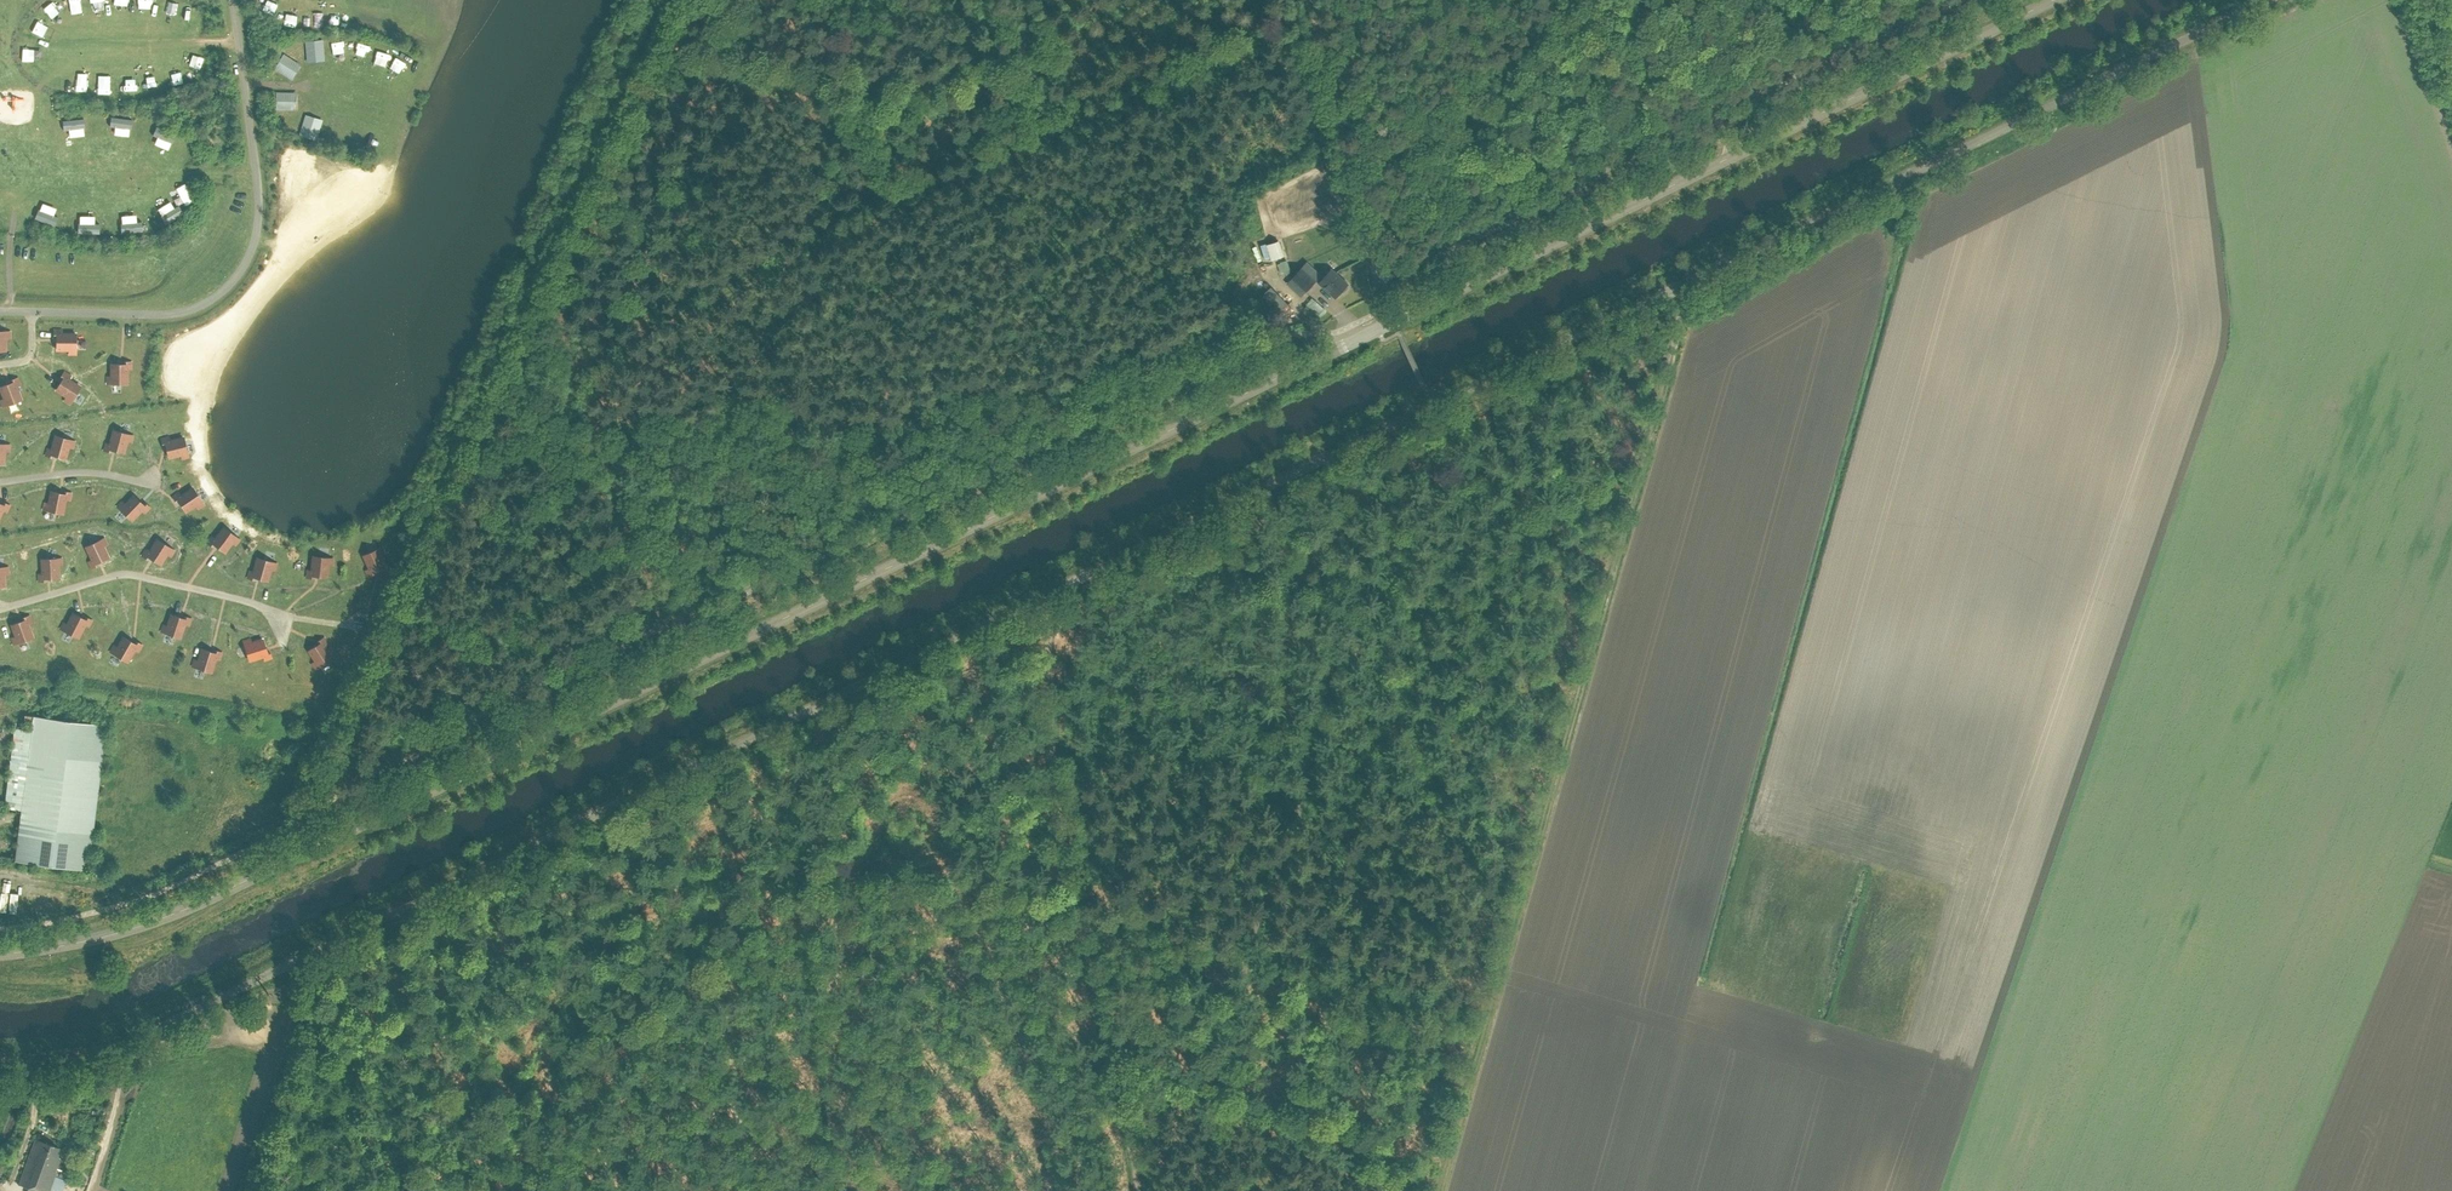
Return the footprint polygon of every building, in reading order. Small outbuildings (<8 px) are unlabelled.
[(89,7),(64,9),(65,17),(90,15),(89,7)] [(165,14),(163,22),(181,26),(183,18),(165,14)] [(184,80),(162,85),(165,97),(187,92),(184,80)] [(114,105),(138,104),(138,97),(130,97),(130,86),(114,87),(114,105)] [(65,90),(63,99),(85,102),(87,93),(65,90)] [(110,128),(110,140),(129,140),(130,129),(110,128)] [(86,131),(62,131),(62,140),(86,140),(86,131)] [(172,151),(172,147),(165,148),(164,139),(154,140),(155,154),(172,151)] [(178,213),(160,219),(164,231),(183,224),(178,213)] [(138,234),(138,224),(121,225),(121,235),(138,234)] [(80,225),(79,232),(94,233),(94,226),(80,225)] [(143,236),(119,237),(120,244),(143,243),(143,236)] [(1284,256),(1280,240),(1267,244),(1272,260),(1284,256)] [(144,254),(144,246),(121,245),(121,253),(144,254)] [(1301,266),(1286,284),(1302,297),(1316,281),(1318,284),(1324,278),(1307,263),(1303,268),(1301,266)] [(1349,283),(1332,269),(1319,284),(1336,299),(1349,283)] [(59,330),(54,330),(53,336),(57,337),(56,350),(66,351),(66,356),(74,357),(75,333),(59,332),(59,330)] [(107,383),(127,383),(127,369),(131,369),(131,361),(125,361),(125,364),(111,364),(111,377),(107,377),(107,383)] [(70,404),(80,387),(68,379),(70,376),(64,372),(61,377),(63,379),(56,390),(66,397),(64,400),(70,404)] [(21,399),(16,386),(20,385),(17,378),(11,380),(12,383),(0,387),(0,388),(4,399),(0,400),(3,407),(21,399)] [(130,435),(113,430),(108,444),(102,443),(100,450),(108,452),(109,450),(122,454),(125,443),(128,444),(130,435)] [(75,441),(55,436),(51,449),(48,448),(45,456),(51,457),(52,454),(65,458),(69,447),(73,448),(75,441)] [(188,457),(183,437),(169,441),(168,437),(161,439),(163,445),(165,444),(169,457),(181,454),(182,459),(188,457)] [(201,506),(191,487),(177,495),(175,492),(169,495),(173,501),(176,499),(184,513),(193,508),(194,510),(201,506)] [(43,509),(63,513),(66,499),(69,500),(71,493),(65,491),(64,494),(51,492),(49,503),(44,503),(43,509)] [(117,506),(132,520),(142,510),(144,513),(150,507),(145,503),(143,505),(133,495),(125,504),(122,501),(117,506)] [(3,510),(6,512),(10,505),(4,502),(3,505),(0,504),(0,516),(3,510)] [(240,540),(224,527),(215,538),(212,536),(206,542),(212,547),(214,544),(225,554),(232,545),(234,547),(240,540)] [(172,551),(156,539),(147,552),(143,549),(139,554),(145,559),(146,556),(159,565),(165,556),(167,557),(172,551)] [(104,546),(101,540),(83,547),(89,560),(83,562),(87,571),(95,567),(94,563),(106,558),(101,547),(104,546)] [(381,547),(363,556),(369,568),(365,570),(368,577),(374,575),(373,572),(385,566),(380,555),(384,553),(381,547)] [(333,559),(313,556),(311,570),(307,570),(306,578),(313,578),(313,575),(326,577),(328,565),(332,565),(333,559)] [(59,566),(59,558),(39,559),(40,574),(34,574),(34,582),(43,582),(43,579),(57,578),(56,566),(59,566)] [(278,563),(257,558),(253,571),(249,570),(246,579),(254,581),(255,577),(268,581),(271,570),(275,571),(278,563)] [(0,567),(0,586),(4,586),(4,574),(8,574),(8,567),(0,567)] [(61,628),(78,637),(85,625),(88,627),(92,620),(86,617),(85,620),(73,613),(67,624),(64,622),(61,628)] [(14,644),(33,637),(28,624),(32,623),(29,615),(23,618),(24,620),(11,625),(16,636),(12,638),(14,644)] [(161,631),(180,637),(185,624),(188,625),(191,618),(185,616),(184,619),(171,615),(167,626),(163,625),(161,631)] [(110,651),(128,661),(135,649),(138,651),(142,645),(137,642),(135,644),(123,637),(117,648),(114,646),(110,651)] [(315,669),(332,658),(324,646),(328,644),(323,637),(318,641),(320,643),(308,651),(315,661),(312,663),(315,669)] [(244,641),(250,660),(263,656),(264,660),(272,658),(270,652),(267,653),(263,640),(251,643),(250,639),(244,641)] [(192,666),(211,672),(215,658),(219,659),(221,652),(216,650),(215,653),(202,649),(198,661),(194,660),(192,666)] [(22,810),(15,861),(88,870),(107,725),(34,716),(32,730),(15,728),(5,808),(22,810)] [(35,1139),(19,1184),(38,1190),(48,1190),(60,1160),(58,1160),(59,1158),(58,1157),(61,1148),(35,1139)] [(69,1172),(62,1169),(59,1178),(66,1180),(69,1172)]
